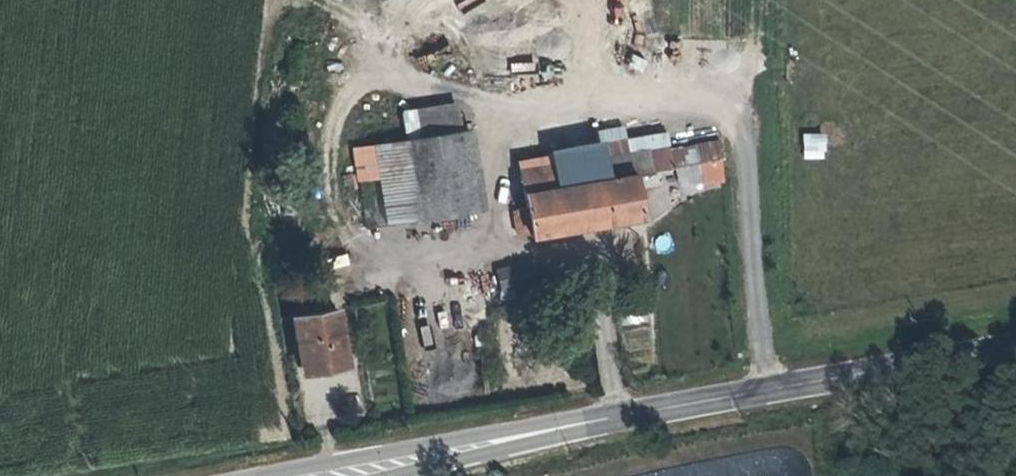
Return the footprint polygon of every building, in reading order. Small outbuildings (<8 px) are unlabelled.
[(802,151),(826,150),(825,131),(801,132),(802,151)] [(475,133),(415,141),(425,217),(485,209),(475,133)] [(561,185),(526,191),(534,238),(644,219),(636,172),(610,176),(604,142),(555,150),(561,185)] [(341,308),(294,316),(304,374),(351,366),(341,308)]
